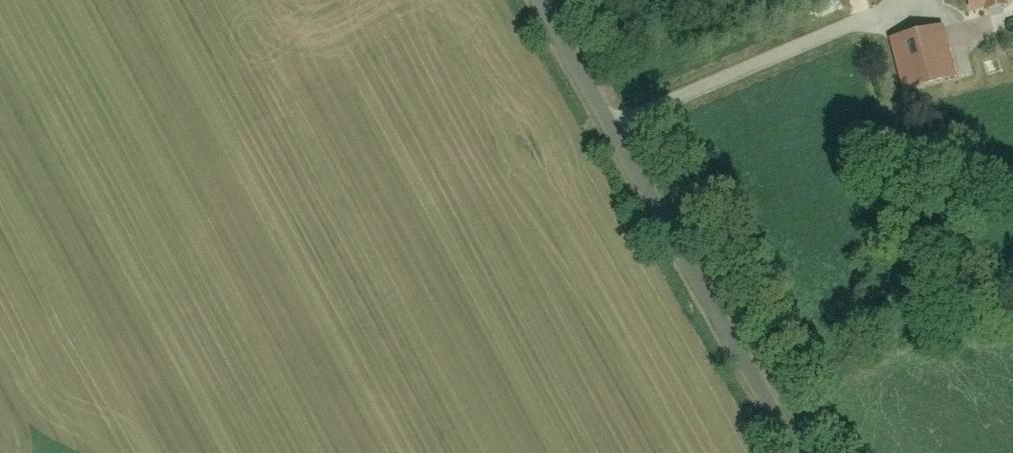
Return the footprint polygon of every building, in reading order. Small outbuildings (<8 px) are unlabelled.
[(970,14),(1012,5),(1012,0),(967,0),(970,14)] [(944,26),(889,42),(903,89),(957,74),(944,26)]
